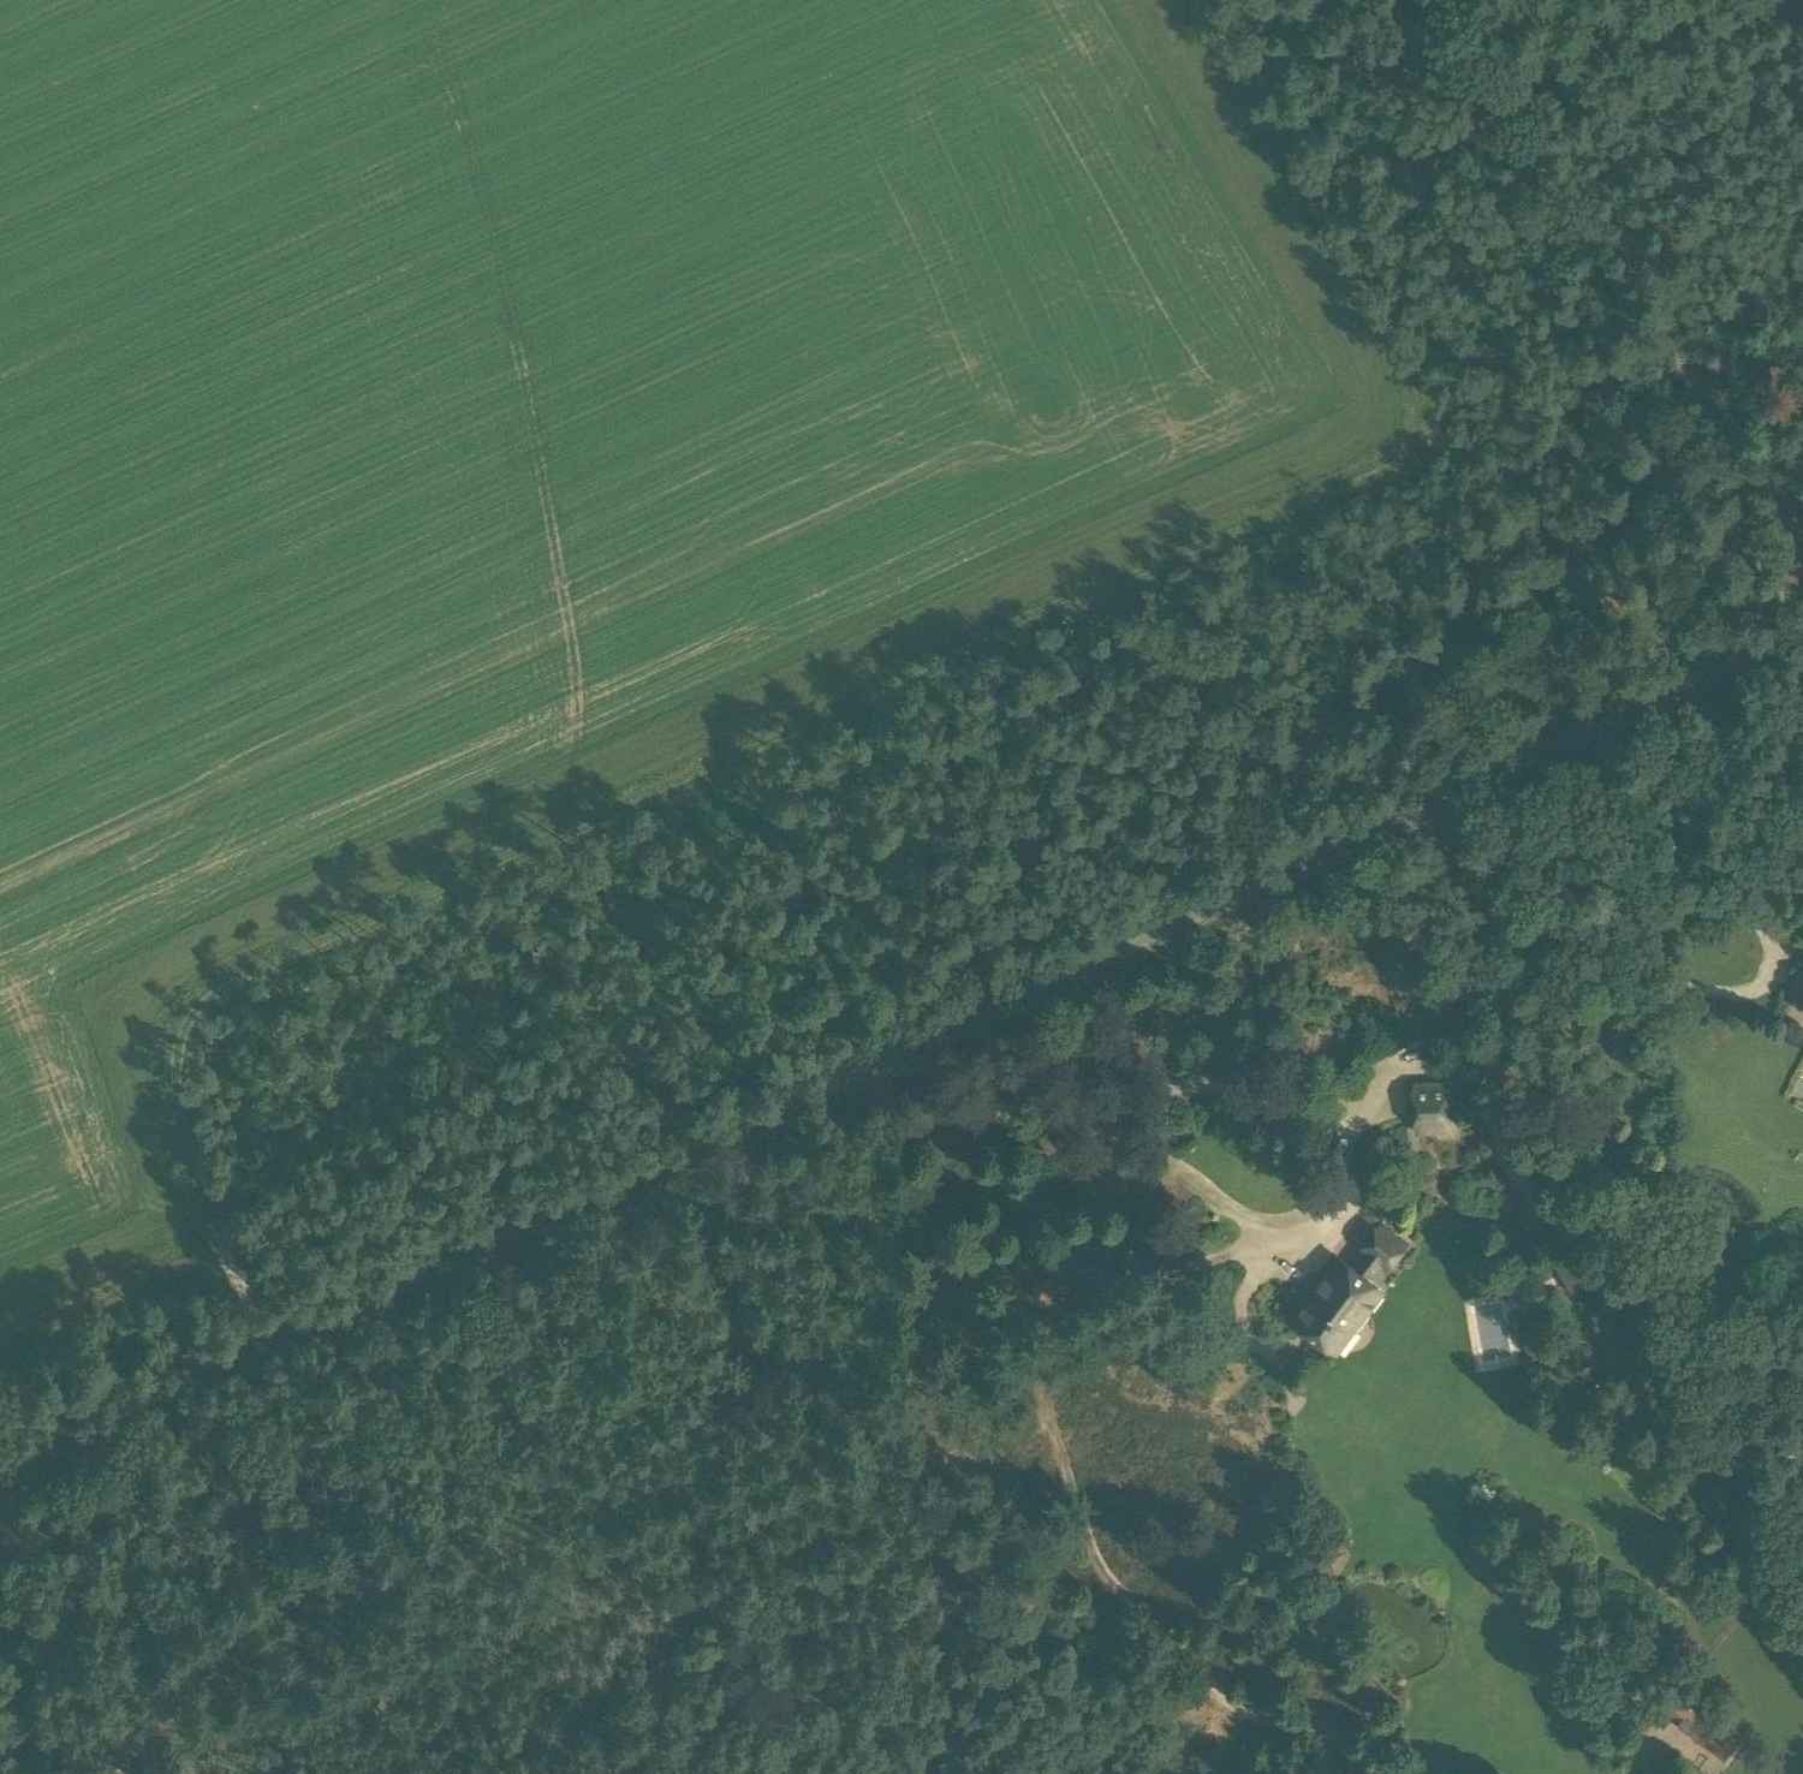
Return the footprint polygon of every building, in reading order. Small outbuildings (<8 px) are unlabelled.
[(1447,1082),(1414,1084),(1416,1133),(1450,1131),(1447,1082)] [(1337,1256),(1292,1316),(1334,1347),(1378,1287),(1367,1278),(1379,1263),(1384,1267),(1404,1240),(1377,1220),(1357,1247),(1359,1249),(1348,1264),(1337,1256)] [(1585,1249),(1566,1260),(1580,1287),(1600,1277),(1585,1249)] [(1522,1309),(1508,1312),(1514,1340),(1528,1338),(1522,1309)] [(1333,1541),(1320,1562),(1339,1573),(1352,1552),(1333,1541)] [(1687,1686),(1667,1713),(1725,1757),(1740,1736),(1694,1701),(1699,1695),(1687,1686)]
